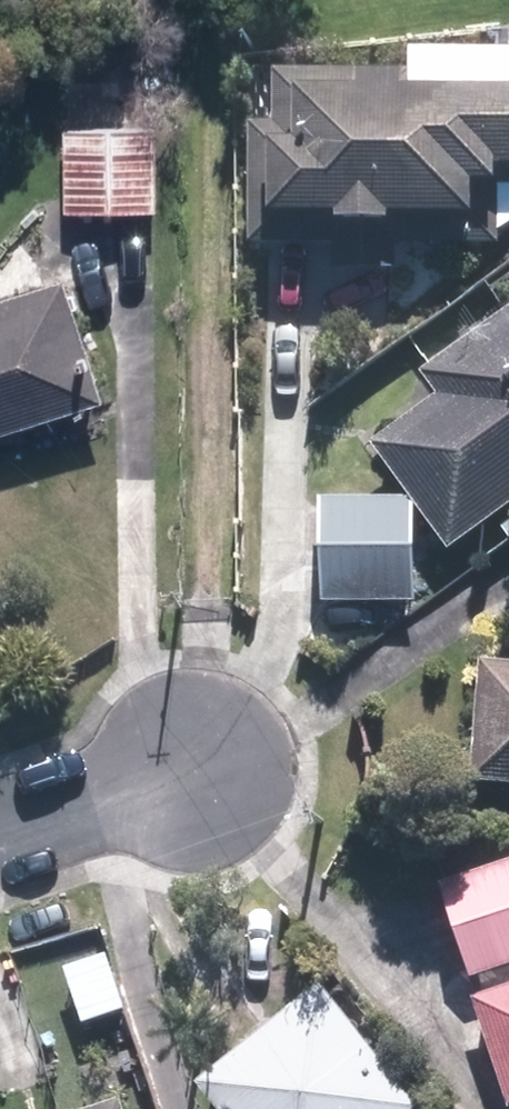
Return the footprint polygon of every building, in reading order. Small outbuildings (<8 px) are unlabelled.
[(244,223),(448,221),(448,196),(473,195),(473,178),(508,178),(508,96),(387,97),(387,76),(268,77),(269,128),(244,128),(244,223)] [(57,127),(57,212),(142,212),(141,126),(57,127)] [(0,297),(0,429),(87,401),(48,281),(0,297)] [(437,555),(508,503),(508,305),(408,378),(425,401),(360,448),(437,555)] [(393,507),(311,510),(316,609),(398,605),(393,507)] [(467,664),(459,786),(508,789),(508,667),(467,664)] [(429,885),(457,976),(508,961),(508,861),(429,885)] [(499,1108),(505,1108),(508,1108),(508,986),(463,1001),(499,1108)] [(184,1082),(205,1108),(403,1108),(307,987),(184,1082)]
